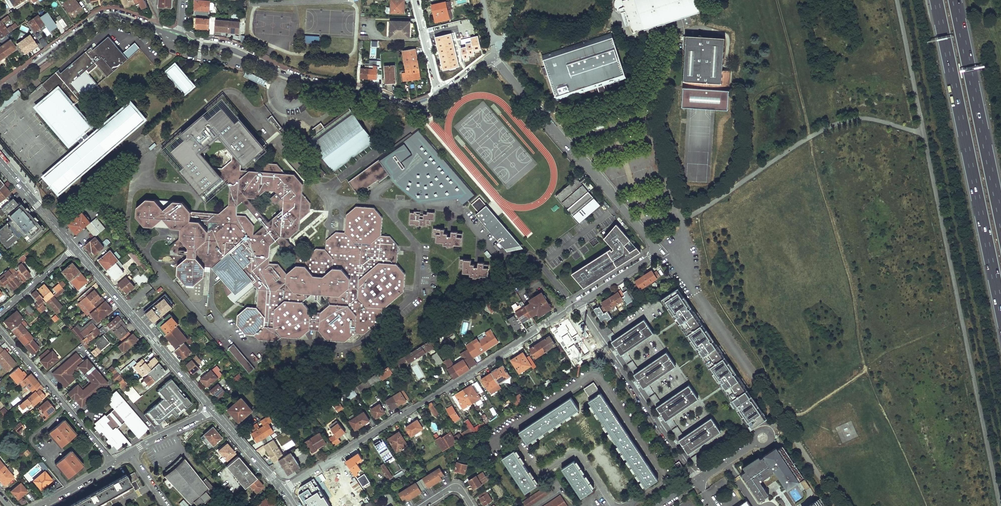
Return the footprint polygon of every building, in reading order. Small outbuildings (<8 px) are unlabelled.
[(71,16),(83,8),(77,0),(68,0),(63,4),(71,16)] [(158,7),(172,8),(172,0),(158,0),(158,7)] [(209,10),(209,0),(204,0),(195,0),(194,9),(194,13),(209,15),(209,10)] [(391,11),(404,12),(405,5),(403,5),(403,0),(391,0),(391,11)] [(699,11),(695,0),(616,0),(616,1),(616,2),(615,4),(615,5),(615,6),(616,7),(616,8),(617,11),(620,10),(620,11),(621,11),(622,11),(626,10),(633,31),(639,29),(639,30),(699,11)] [(446,1),(432,4),(434,13),(437,12),(439,21),(449,19),(447,9),(446,1)] [(54,26),(56,25),(47,12),(43,15),(44,17),(42,19),(38,14),(29,20),(35,30),(45,23),(44,22),(46,20),(48,24),(52,29),(55,27),(54,26)] [(10,15),(9,14),(0,21),(0,39),(7,34),(13,29),(11,26),(11,25),(7,28),(3,23),(11,18),(9,16),(10,15)] [(56,17),(59,20),(63,27),(67,24),(62,18),(60,14),(56,17)] [(209,18),(197,17),(196,28),(209,28),(209,18)] [(229,31),(229,20),(215,19),(215,31),(229,31)] [(229,31),(229,32),(236,32),(236,34),(240,35),(240,21),(229,20),(229,31)] [(410,22),(391,21),(391,37),(409,37),(410,22)] [(628,78),(614,32),(544,54),(558,99),(599,87),(606,84),(628,78)] [(451,33),(435,37),(443,70),(459,66),(451,33)] [(16,48),(10,39),(7,34),(0,39),(3,44),(0,46),(7,56),(10,53),(10,52),(16,48)] [(18,44),(25,55),(38,46),(31,35),(18,44)] [(48,43),(43,36),(39,40),(44,47),(48,43)] [(59,70),(43,84),(54,98),(48,104),(79,140),(83,144),(79,148),(52,172),(51,172),(45,177),(52,180),(53,179),(58,185),(57,185),(58,193),(97,160),(93,155),(96,153),(100,157),(145,119),(137,110),(131,103),(128,106),(124,109),(125,109),(93,137),(92,136),(91,137),(86,131),(91,127),(68,110),(74,105),(74,106),(84,97),(102,91),(98,85),(88,74),(98,66),(107,77),(114,71),(128,59),(141,49),(135,43),(123,53),(109,36),(94,50),(92,47),(61,73),(59,70)] [(481,49),(477,36),(471,38),(472,42),(466,44),(466,46),(460,48),(463,60),(470,59),(469,56),(475,54),(474,51),(481,49)] [(687,38),(686,47),(684,81),(684,83),(684,88),(684,89),(683,97),(683,107),(687,107),(715,109),(728,110),(729,92),(729,90),(731,71),(723,70),(725,38),(709,37),(706,37),(687,36),(687,38)] [(416,47),(403,49),(406,68),(419,67),(416,47)] [(168,71),(186,93),(194,86),(176,64),(168,71)] [(361,67),(361,77),(369,78),(370,65),(365,64),(365,67),(361,67)] [(374,67),(374,65),(370,65),(369,78),(377,78),(378,68),(377,68),(374,67)] [(385,65),(386,83),(391,82),(391,80),(396,79),(395,65),(385,65)] [(404,80),(420,78),(419,67),(406,68),(407,72),(403,72),(404,80)] [(264,87),(267,78),(246,71),(243,80),(264,87)] [(609,93),(606,84),(599,87),(602,96),(609,93)] [(19,90),(0,103),(0,110),(22,94),(19,90)] [(310,137),(336,170),(375,140),(348,107),(325,126),(321,120),(313,127),(317,132),(310,137)] [(276,126),(279,123),(269,112),(265,116),(267,119),(268,118),(276,126)] [(180,228),(180,237),(171,245),(170,254),(179,265),(178,275),(187,285),(198,285),(207,277),(207,283),(212,284),(213,266),(215,266),(228,281),(229,287),(231,291),(234,295),(237,292),(239,294),(254,281),(262,291),(258,315),(249,314),(244,318),(243,326),(253,336),(263,337),(267,341),(285,342),(289,338),(307,338),(315,330),(324,330),(334,339),(352,340),(361,332),(369,333),(389,316),(389,306),(404,292),(407,289),(407,272),(395,265),(396,244),(389,236),(380,236),(380,216),(372,206),(356,204),(347,213),(346,231),(338,231),(329,240),(327,249),(319,249),(311,256),(310,265),(302,265),(291,275),(280,262),(268,261),(270,240),(278,233),(290,234),(299,226),(299,213),(309,205),(309,197),(301,188),(301,179),(293,170),(285,170),(275,160),(267,159),(256,168),(240,168),(239,149),(250,139),(249,132),(240,122),(232,123),(223,113),(215,113),(205,121),(196,120),(185,130),(186,139),(178,147),(179,156),(186,164),(188,175),(197,185),(206,185),(220,173),(233,186),(230,206),(222,214),(193,212),(185,203),(173,202),(163,211),(155,201),(147,201),(137,209),(137,217),(145,226),(155,227),(164,219),(172,228),(180,228)] [(170,115),(156,126),(163,135),(177,124),(170,115)] [(377,157),(388,172),(389,174),(394,180),(415,197),(416,197),(417,197),(420,193),(424,196),(425,197),(426,197),(427,198),(428,198),(447,196),(452,192),(462,204),(475,193),(417,126),(410,131),(411,132),(405,137),(408,139),(402,143),(399,138),(385,149),(386,150),(377,156),(377,157)] [(156,145),(162,140),(153,130),(147,135),(156,145)] [(138,149),(148,140),(142,134),(133,143),(138,149)] [(299,149),(321,178),(326,174),(303,145),(299,149)] [(388,172),(377,157),(347,180),(357,195),(365,189),(362,186),(370,177),(372,180),(376,178),(378,180),(388,172)] [(577,178),(589,192),(594,187),(582,173),(577,178)] [(362,186),(365,189),(368,187),(366,185),(372,180),(370,177),(362,186)] [(557,194),(579,222),(600,205),(589,192),(577,178),(557,194)] [(0,187),(0,199),(1,201),(10,193),(11,192),(4,184),(0,187)] [(13,197),(10,193),(1,201),(0,202),(0,206),(1,208),(13,197)] [(478,195),(470,202),(477,210),(474,212),(504,246),(507,244),(506,243),(513,236),(495,215),(493,216),(483,205),(485,203),(478,195)] [(1,208),(6,213),(8,212),(11,215),(9,216),(11,219),(0,229),(0,240),(7,248),(10,245),(16,240),(19,237),(19,236),(22,233),(21,233),(23,231),(25,234),(24,236),(27,239),(28,238),(31,241),(44,229),(41,227),(42,226),(41,225),(36,220),(36,221),(33,217),(30,213),(31,212),(32,212),(35,210),(32,207),(30,209),(28,211),(25,208),(23,205),(27,202),(25,199),(21,203),(20,202),(18,203),(13,197),(1,208)] [(495,215),(485,203),(483,205),(493,216),(495,215)] [(408,212),(407,226),(414,226),(414,228),(418,228),(418,227),(426,227),(426,225),(429,226),(429,220),(432,220),(433,212),(425,211),(425,213),(422,213),(422,215),(418,215),(419,211),(412,211),(412,212),(408,212)] [(69,224),(77,234),(87,226),(92,222),(84,212),(69,224)] [(106,228),(98,217),(92,222),(87,226),(90,231),(92,233),(95,237),(96,236),(106,228)] [(587,264),(572,273),(576,278),(579,276),(581,280),(579,281),(584,287),(630,258),(628,254),(632,252),(626,243),(630,240),(628,237),(627,237),(624,233),(617,224),(611,231),(610,231),(604,237),(607,240),(609,238),(611,240),(610,242),(615,247),(612,251),(611,249),(588,263),(592,269),(590,270),(587,264)] [(436,238),(436,243),(443,243),(442,246),(447,246),(447,247),(451,247),(451,246),(454,246),(454,245),(461,245),(462,233),(456,233),(456,231),(450,231),(449,236),(446,236),(446,233),(442,233),(443,228),(432,228),(432,238),(436,238)] [(86,245),(91,250),(92,248),(97,254),(105,247),(96,236),(95,237),(86,245)] [(519,243),(513,236),(506,243),(507,244),(504,246),(519,243)] [(130,252),(140,265),(145,262),(134,249),(130,252)] [(17,266),(27,277),(31,274),(22,263),(28,258),(26,256),(30,252),(28,250),(14,263),(15,264),(17,266)] [(111,250),(100,259),(109,270),(119,261),(120,261),(111,250)] [(464,269),(464,274),(471,274),(471,277),(475,277),(475,278),(478,278),(478,277),(482,277),(482,276),(489,276),(490,264),(485,264),(485,262),(478,262),(478,267),(475,267),(475,265),(472,264),(472,260),(461,260),(461,269),(464,269)] [(125,272),(121,267),(122,265),(119,261),(109,270),(116,279),(125,272)] [(72,262),(62,271),(70,280),(72,279),(80,272),(72,262)] [(27,277),(17,266),(14,268),(14,267),(10,270),(9,269),(7,270),(6,271),(5,273),(6,275),(1,279),(5,284),(7,282),(9,280),(11,283),(9,284),(14,289),(27,277)] [(644,276),(649,284),(661,277),(657,272),(654,273),(653,271),(644,276)] [(72,279),(79,287),(87,280),(80,272),(72,279)] [(534,274),(524,281),(528,286),(539,279),(534,274)] [(131,275),(119,284),(123,289),(124,288),(128,292),(135,285),(131,280),(133,278),(131,275)] [(636,282),(637,284),(634,286),(638,291),(649,284),(644,276),(636,282)] [(43,297),(46,300),(60,288),(63,286),(60,283),(53,288),(56,290),(53,293),(45,284),(39,288),(45,295),(43,297)] [(92,287),(80,298),(79,298),(91,312),(105,301),(103,298),(102,299),(92,287)] [(506,297),(516,291),(514,287),(504,294),(506,297)] [(46,300),(57,313),(60,310),(58,308),(62,305),(54,296),(56,294),(57,295),(59,296),(63,292),(60,288),(46,300)] [(154,289),(146,295),(149,298),(156,291),(154,289)] [(663,298),(750,427),(763,418),(761,415),(751,400),(750,400),(749,398),(734,374),(733,375),(731,372),(732,372),(711,341),(711,342),(709,339),(710,339),(689,308),(688,309),(687,306),(676,289),(663,298)] [(37,301),(40,305),(45,301),(41,297),(42,296),(37,290),(32,294),(38,301),(37,301)] [(610,297),(615,305),(626,298),(623,293),(621,290),(610,297)] [(542,292),(535,297),(532,299),(530,300),(532,303),(526,307),(532,316),(536,314),(538,313),(539,314),(540,316),(542,315),(545,313),(552,308),(550,305),(549,304),(547,301),(545,298),(544,295),(542,292)] [(165,294),(144,312),(152,322),(153,321),(158,316),(159,318),(172,307),(170,305),(172,303),(165,294)] [(601,303),(603,305),(601,307),(604,312),(607,311),(615,305),(610,297),(601,303)] [(419,298),(412,304),(410,302),(405,306),(407,308),(401,314),(407,320),(425,304),(419,298)] [(91,312),(98,321),(112,309),(105,301),(91,312)] [(28,315),(30,313),(34,310),(29,304),(25,307),(27,310),(25,311),(28,315)] [(611,317),(607,311),(604,312),(601,307),(599,304),(593,308),(601,320),(605,317),(607,320),(611,317)] [(517,314),(522,322),(532,316),(526,307),(516,313),(517,314)] [(5,320),(12,329),(23,319),(24,318),(17,310),(13,313),(5,320)] [(144,312),(143,313),(164,338),(165,337),(156,326),(152,322),(144,312)] [(156,326),(165,337),(167,335),(177,326),(179,325),(170,314),(156,325),(156,326)] [(510,319),(517,331),(521,328),(523,330),(526,328),(522,322),(517,314),(510,319)] [(104,329),(106,332),(122,319),(119,315),(106,325),(107,326),(104,329)] [(98,321),(95,317),(93,318),(93,319),(80,330),(83,333),(84,333),(83,331),(93,323),(94,324),(98,321)] [(12,329),(19,337),(26,330),(23,326),(27,323),(23,319),(12,329)] [(129,331),(127,329),(127,328),(127,326),(126,326),(124,324),(125,323),(122,319),(113,326),(116,329),(115,330),(115,332),(120,338),(129,331)] [(610,341),(619,353),(651,331),(643,319),(610,341)] [(602,329),(606,335),(618,327),(615,323),(614,321),(602,329)] [(73,328),(81,338),(85,335),(85,336),(96,327),(94,324),(93,323),(83,331),(84,333),(83,333),(80,330),(76,325),(73,328)] [(558,331),(560,333),(558,334),(561,339),(575,330),(570,323),(558,331)] [(106,325),(106,326),(105,325),(99,330),(100,331),(98,332),(99,333),(104,329),(107,326),(106,325)] [(177,326),(167,335),(178,348),(184,342),(188,339),(177,326)] [(578,330),(584,339),(586,340),(590,345),(593,342),(590,337),(583,326),(578,330)] [(80,341),(87,348),(89,346),(86,342),(98,332),(100,331),(99,330),(96,327),(85,336),(86,336),(80,341)] [(19,337),(25,344),(32,338),(33,337),(26,330),(19,337)] [(498,342),(490,330),(485,333),(488,336),(479,342),(477,339),(466,346),(474,358),(498,342)] [(131,334),(129,331),(120,338),(123,341),(131,334)] [(48,339),(51,342),(58,337),(55,333),(48,339)] [(118,345),(123,351),(138,339),(132,333),(131,334),(123,341),(118,345)] [(216,334),(213,336),(219,344),(222,342),(216,334)] [(103,335),(94,342),(97,346),(91,351),(95,356),(101,351),(100,350),(110,342),(103,335)] [(540,342),(546,352),(556,346),(550,336),(540,342)] [(25,344),(31,351),(37,345),(32,338),(25,344)] [(430,340),(401,359),(398,360),(401,364),(408,360),(410,363),(424,354),(435,347),(434,345),(430,340)] [(178,348),(176,350),(183,359),(192,351),(184,342),(178,348)] [(529,349),(535,358),(546,352),(540,342),(529,349)] [(229,348),(250,373),(256,368),(235,343),(229,348)] [(17,363),(5,349),(4,350),(1,346),(0,347),(0,362),(8,371),(17,363)] [(48,348),(39,356),(41,359),(40,360),(47,367),(58,357),(52,350),(50,352),(48,348)] [(461,354),(464,359),(455,366),(454,366),(453,364),(451,365),(448,360),(444,362),(454,379),(455,379),(471,369),(470,368),(476,364),(471,355),(467,350),(461,354)] [(76,352),(52,372),(65,387),(73,380),(68,374),(78,366),(79,367),(90,380),(92,382),(82,390),(77,384),(68,391),(74,398),(81,406),(108,383),(87,358),(84,361),(76,352)] [(626,364),(641,386),(674,364),(666,352),(638,370),(632,360),(626,364)] [(432,356),(438,366),(444,362),(438,353),(432,356)] [(511,360),(520,373),(531,365),(523,353),(511,360)] [(99,361),(102,364),(109,358),(107,355),(99,361)] [(188,364),(198,377),(204,372),(196,362),(199,359),(196,356),(193,359),(188,364)] [(148,372),(159,363),(155,358),(150,362),(151,362),(147,365),(143,359),(138,363),(138,364),(134,367),(143,376),(148,372)] [(402,366),(401,364),(398,360),(389,366),(393,373),(402,366)] [(144,380),(149,386),(166,372),(159,363),(148,372),(150,375),(144,380)] [(217,365),(201,379),(207,387),(222,374),(219,371),(221,370),(217,365)] [(68,374),(73,380),(75,378),(71,374),(79,367),(78,366),(68,374)] [(111,376),(115,381),(117,379),(121,376),(130,368),(127,366),(122,370),(119,373),(115,368),(113,366),(108,370),(113,375),(111,376)] [(382,379),(383,380),(393,373),(389,366),(378,373),(382,379)] [(492,373),(498,384),(499,384),(510,377),(503,366),(492,373)] [(10,375),(18,384),(19,383),(28,376),(24,371),(23,372),(18,367),(10,375)] [(19,383),(20,385),(21,386),(24,384),(29,390),(32,393),(41,385),(31,373),(28,376),(19,383)] [(234,378),(239,384),(245,379),(240,373),(234,378)] [(372,385),(382,379),(378,373),(369,379),(372,385)] [(482,381),(488,391),(498,384),(492,373),(483,379),(482,381)] [(118,384),(121,388),(127,383),(121,376),(117,379),(119,383),(118,384)] [(225,377),(219,382),(220,383),(221,385),(224,382),(225,383),(229,380),(225,377)] [(192,403),(172,378),(157,390),(164,398),(145,413),(155,426),(172,411),(176,416),(192,403)] [(357,392),(360,390),(361,392),(372,385),(369,379),(357,386),(354,388),(357,392)] [(79,383),(77,384),(82,390),(92,382),(90,380),(82,387),(79,383)] [(212,390),(214,392),(215,391),(220,396),(226,391),(221,385),(220,383),(212,390)] [(464,390),(471,403),(480,398),(477,393),(479,392),(474,384),(464,390)] [(499,384),(498,384),(488,391),(491,395),(501,389),(501,388),(499,384)] [(27,406),(29,409),(45,396),(41,391),(44,388),(41,385),(32,393),(33,394),(20,405),(23,409),(27,406)] [(134,402),(143,394),(140,390),(138,392),(132,385),(124,391),(134,402)] [(648,397),(664,419),(696,397),(688,385),(661,403),(654,393),(648,397)] [(658,484),(604,397),(597,387),(587,393),(593,403),(591,405),(614,442),(646,492),(658,484)] [(354,388),(343,395),(347,401),(358,394),(357,392),(354,388)] [(149,428),(117,390),(106,399),(115,409),(106,416),(105,414),(95,423),(97,425),(95,427),(100,433),(102,431),(109,439),(107,441),(112,447),(114,445),(117,449),(127,440),(117,428),(125,421),(139,437),(149,428)] [(393,396),(399,405),(406,401),(405,399),(408,397),(404,390),(393,396)] [(453,397),(461,409),(463,407),(463,408),(471,403),(464,390),(453,397)] [(521,394),(511,400),(515,407),(524,401),(522,399),(523,398),(521,394)] [(393,396),(383,403),(388,410),(391,408),(392,410),(399,405),(393,396)] [(242,398),(229,409),(240,422),(253,410),(242,398)] [(331,403),(338,412),(344,409),(337,399),(331,403)] [(40,406),(50,417),(57,411),(48,400),(40,406)] [(575,400),(522,433),(530,446),(583,413),(575,400)] [(438,413),(431,403),(428,405),(431,410),(431,411),(434,416),(438,413)] [(371,409),(376,418),(385,412),(380,404),(371,409)] [(3,416),(9,412),(4,407),(0,411),(0,412),(3,416)] [(447,410),(455,422),(460,418),(452,407),(447,410)] [(357,417),(362,425),(369,420),(363,412),(357,417)] [(481,416),(486,424),(489,422),(485,414),(481,416)] [(251,428),(254,433),(252,434),(257,443),(274,432),(269,424),(272,422),(269,416),(251,428)] [(350,421),(355,430),(362,425),(357,417),(352,420),(350,421)] [(671,430),(686,452),(719,430),(710,418),(683,436),(676,426),(671,430)] [(464,422),(469,429),(472,433),(476,430),(475,429),(468,419),(464,422)] [(49,432),(61,446),(76,435),(64,420),(49,432)] [(346,432),(337,420),(333,423),(335,425),(331,428),(335,433),(336,434),(330,438),(336,446),(342,442),(338,438),(346,432)] [(418,420),(406,427),(412,436),(415,434),(420,430),(423,428),(418,420)] [(14,427),(18,432),(24,427),(20,422),(16,425),(14,427)] [(269,424),(274,432),(278,430),(272,422),(269,424)] [(213,427),(204,434),(213,445),(222,437),(213,427)] [(462,432),(454,437),(458,443),(472,434),(472,433),(469,429),(463,434),(462,432)] [(842,442),(851,439),(848,429),(839,432),(842,442)] [(306,441),(312,453),(318,450),(317,448),(327,443),(321,432),(306,441)] [(389,439),(397,452),(407,445),(399,432),(389,439)] [(436,439),(443,450),(456,442),(454,438),(453,438),(449,433),(441,438),(440,437),(436,439)] [(394,456),(383,438),(374,443),(385,462),(394,456)] [(265,445),(275,462),(279,459),(285,456),(274,439),(265,445)] [(227,443),(216,453),(224,462),(235,452),(227,443)] [(301,446),(293,451),(296,456),(305,451),(301,446)] [(778,476),(786,488),(802,477),(781,447),(776,450),(775,448),(744,470),(744,471),(740,474),(759,501),(768,495),(763,487),(778,476)] [(56,463),(68,477),(83,465),(77,458),(78,457),(76,455),(75,456),(71,451),(56,463)] [(279,459),(289,475),(301,467),(291,452),(285,456),(279,459)] [(504,459),(526,494),(539,487),(516,452),(504,459)] [(363,459),(360,453),(347,461),(356,475),(362,470),(357,463),(363,459)] [(238,455),(226,465),(229,468),(245,487),(249,484),(257,478),(257,477),(248,467),(245,470),(243,467),(246,465),(238,455)] [(690,458),(694,465),(699,461),(695,455),(690,458)] [(184,457),(173,468),(163,474),(164,475),(167,478),(163,481),(170,488),(174,485),(191,503),(192,503),(193,503),(194,502),(197,505),(199,505),(211,495),(210,494),(213,491),(213,490),(215,488),(206,478),(202,481),(184,459),(185,458),(184,457)] [(679,462),(674,466),(677,471),(682,467),(679,462)] [(379,466),(388,480),(393,477),(384,463),(379,466)] [(563,471),(581,501),(594,493),(575,464),(563,471)] [(0,470),(0,477),(6,484),(15,477),(12,473),(7,468),(5,465),(0,470)] [(440,467),(423,478),(429,487),(429,488),(443,479),(443,478),(446,476),(440,467)] [(45,470),(34,480),(42,489),(53,479),(45,470)] [(394,476),(398,482),(407,476),(403,470),(394,476)] [(468,480),(471,484),(485,475),(483,471),(468,480)] [(136,490),(132,483),(136,480),(139,478),(135,472),(128,476),(127,473),(68,505),(107,505),(136,490)] [(370,482),(365,474),(357,478),(363,487),(370,482)] [(485,475),(471,484),(474,489),(488,480),(485,475)] [(257,478),(249,484),(256,493),(264,487),(257,478)] [(314,478),(300,487),(299,490),(299,492),(308,505),(331,505),(314,478)] [(429,487),(423,478),(419,480),(425,489),(429,487)] [(805,489),(809,486),(803,479),(799,481),(805,489)] [(136,480),(132,483),(136,490),(140,487),(136,480)] [(425,489),(419,480),(416,482),(422,491),(425,489)] [(416,482),(399,493),(404,502),(408,500),(408,501),(422,492),(422,491),(416,482)] [(22,483),(12,491),(19,499),(28,491),(22,483)] [(619,483),(612,487),(616,493),(622,489),(619,483)] [(525,505),(533,505),(553,493),(549,487),(523,503),(525,505)] [(479,495),(486,505),(492,501),(486,490),(479,495)] [(256,505),(274,505),(277,504),(272,498),(271,499),(269,496),(256,505)] [(561,497),(547,505),(566,505),(561,497)]
